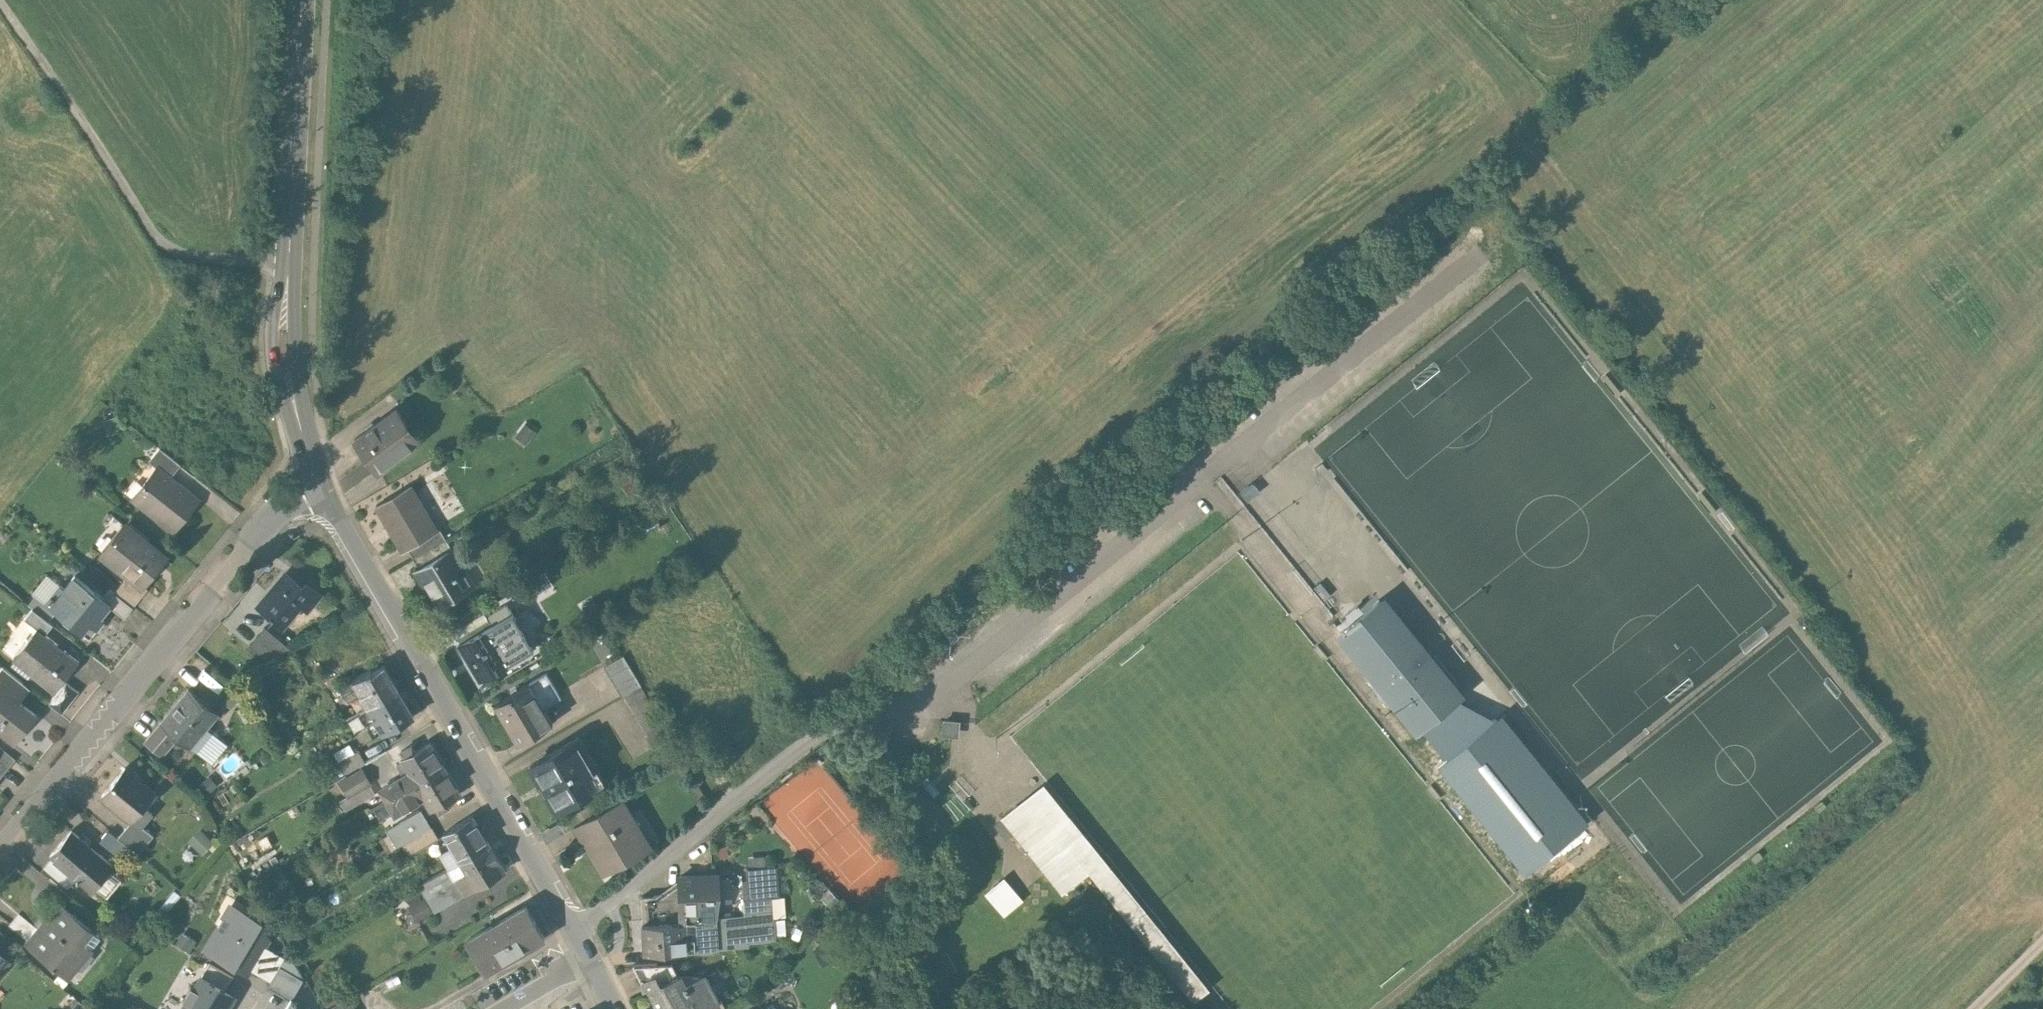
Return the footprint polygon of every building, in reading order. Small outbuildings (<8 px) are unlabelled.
[(417,435),(395,406),(353,437),(376,467),(417,435)] [(103,422),(107,435),(119,432),(115,418),(103,422)] [(525,421),(516,432),(528,442),(537,430),(525,421)] [(150,460),(159,467),(172,476),(179,466),(158,450),(150,460)] [(172,476),(159,467),(133,500),(175,532),(201,499),(172,476)] [(435,530),(408,483),(377,500),(404,548),(410,545),(435,530)] [(167,553),(127,522),(101,556),(128,577),(142,587),(167,553)] [(435,530),(410,545),(415,555),(441,540),(435,530)] [(473,584),(452,547),(418,567),(439,603),(473,584)] [(302,583),(288,570),(258,603),(285,627),(301,608),(308,614),(325,594),(307,577),(302,583)] [(104,597),(75,574),(63,589),(59,586),(46,602),(57,611),(89,636),(96,627),(98,629),(105,620),(103,618),(113,606),(110,605),(112,603),(104,597)] [(142,587),(128,577),(115,592),(132,606),(145,590),(142,587)] [(112,603),(110,605),(113,606),(124,615),(132,606),(115,592),(111,589),(104,597),(112,603)] [(30,605),(34,608),(49,620),(57,611),(46,602),(37,595),(30,605)] [(1340,637),(1420,736),(1470,696),(1390,597),(1340,637)] [(462,636),(488,621),(479,606),(450,623),(459,638),(462,636)] [(26,617),(38,627),(44,632),(52,622),(49,620),(34,608),(26,617)] [(519,657),(495,617),(488,621),(462,636),(485,676),(519,657)] [(291,642),(265,621),(249,641),(262,652),(284,650),(291,642)] [(44,632),(38,627),(14,658),(55,690),(79,660),(44,632)] [(645,681),(627,650),(606,663),(624,694),(645,681)] [(352,704),(358,714),(400,691),(386,665),(371,674),(370,672),(351,682),(353,685),(340,692),(348,706),(352,704)] [(2,682),(21,697),(29,688),(4,666),(0,671),(0,680),(2,682)] [(545,673),(532,680),(547,707),(560,700),(545,673)] [(547,707),(532,680),(497,700),(519,740),(554,720),(547,707)] [(678,734),(645,681),(624,694),(657,747),(678,734)] [(2,682),(0,684),(0,730),(15,742),(39,713),(21,697),(2,682)] [(78,693),(67,683),(50,704),(52,705),(62,713),(78,693)] [(217,714),(189,691),(161,724),(179,739),(189,747),(217,714)] [(355,738),(367,731),(373,742),(416,719),(400,691),(358,714),(346,721),(355,738)] [(179,739),(161,724),(145,743),(163,758),(179,739)] [(605,779),(579,733),(531,761),(557,807),(605,779)] [(387,802),(448,767),(433,741),(423,747),(420,742),(403,752),(406,757),(401,759),(403,762),(398,764),(403,774),(379,788),(387,802)] [(16,758),(0,745),(0,778),(16,758)] [(350,746),(334,755),(336,757),(340,763),(355,754),(350,746)] [(355,754),(340,763),(341,766),(347,776),(362,768),(367,764),(359,752),(355,754)] [(341,766),(340,763),(336,757),(324,764),(329,773),(341,766)] [(461,789),(448,767),(387,802),(395,816),(424,799),(429,809),(435,806),(438,812),(449,806),(445,799),(461,789)] [(155,792),(127,768),(103,797),(132,822),(138,827),(142,827),(152,816),(152,812),(144,806),(155,792)] [(372,783),(362,768),(347,776),(339,781),(349,796),(370,784),(372,783)] [(1210,981),(1049,774),(1004,808),(1066,888),(1096,865),(1195,993),(1210,981)] [(370,784),(349,796),(340,801),(346,810),(375,793),(370,784)] [(654,842),(625,795),(577,825),(606,872),(654,842)] [(431,823),(422,809),(390,828),(391,830),(398,842),(402,841),(431,823)] [(459,863),(490,844),(473,815),(442,833),(450,847),(459,863)] [(138,827),(132,822),(120,838),(139,854),(153,837),(142,827),(138,827)] [(439,836),(431,823),(402,841),(409,853),(439,836)] [(113,865),(71,828),(50,853),(52,855),(78,877),(92,889),(113,865)] [(201,830),(190,841),(203,854),(214,844),(201,830)] [(388,849),(398,842),(391,830),(380,836),(388,849)] [(505,870),(490,844),(459,863),(450,868),(421,885),(436,911),(505,870)] [(450,868),(459,863),(450,847),(441,852),(450,868)] [(69,888),(78,877),(52,855),(43,865),(69,888)] [(693,918),(695,950),(751,947),(753,944),(775,943),(772,899),(782,898),(780,865),(747,867),(748,878),(742,878),(744,915),(722,916),(693,918)] [(719,872),(687,874),(677,878),(677,881),(679,919),(693,918),(722,916),(719,872)] [(1004,914),(1025,898),(1006,873),(985,889),(1004,914)] [(679,919),(677,881),(658,897),(642,898),(643,921),(679,919)] [(181,894),(175,890),(162,906),(168,911),(181,894)] [(225,915),(205,949),(248,974),(252,968),(265,945),(270,937),(262,922),(233,905),(236,899),(229,895),(219,912),(225,915)] [(418,921),(433,912),(425,898),(423,899),(420,895),(408,902),(411,907),(410,908),(418,921)] [(544,935),(525,903),(466,939),(485,971),(544,935)] [(92,930),(61,904),(47,921),(44,919),(27,939),(70,975),(92,949),(82,941),(92,930)] [(20,915),(10,926),(22,937),(32,926),(20,915)] [(679,919),(643,921),(645,953),(695,950),(693,918),(679,919)] [(197,939),(183,931),(177,942),(191,949),(197,939)] [(284,956),(265,945),(252,968),(270,979),(279,965),(284,956)] [(0,951),(0,974),(11,960),(0,951)] [(636,964),(654,997),(686,981),(682,972),(677,975),(671,963),(636,964)] [(208,964),(201,975),(226,990),(233,979),(208,964)] [(267,985),(287,998),(290,993),(293,996),(303,980),(279,965),(270,979),(267,985)] [(654,997),(660,1008),(707,1008),(719,1003),(703,972),(686,981),(654,997)] [(181,1008),(227,1008),(235,995),(226,990),(201,975),(181,1008)] [(281,1008),(301,1008),(293,996),(290,993),(287,998),(281,1008)] [(331,1008),(357,1008),(351,998),(331,1008)] [(79,1001),(73,1008),(90,1008),(79,1001)]
